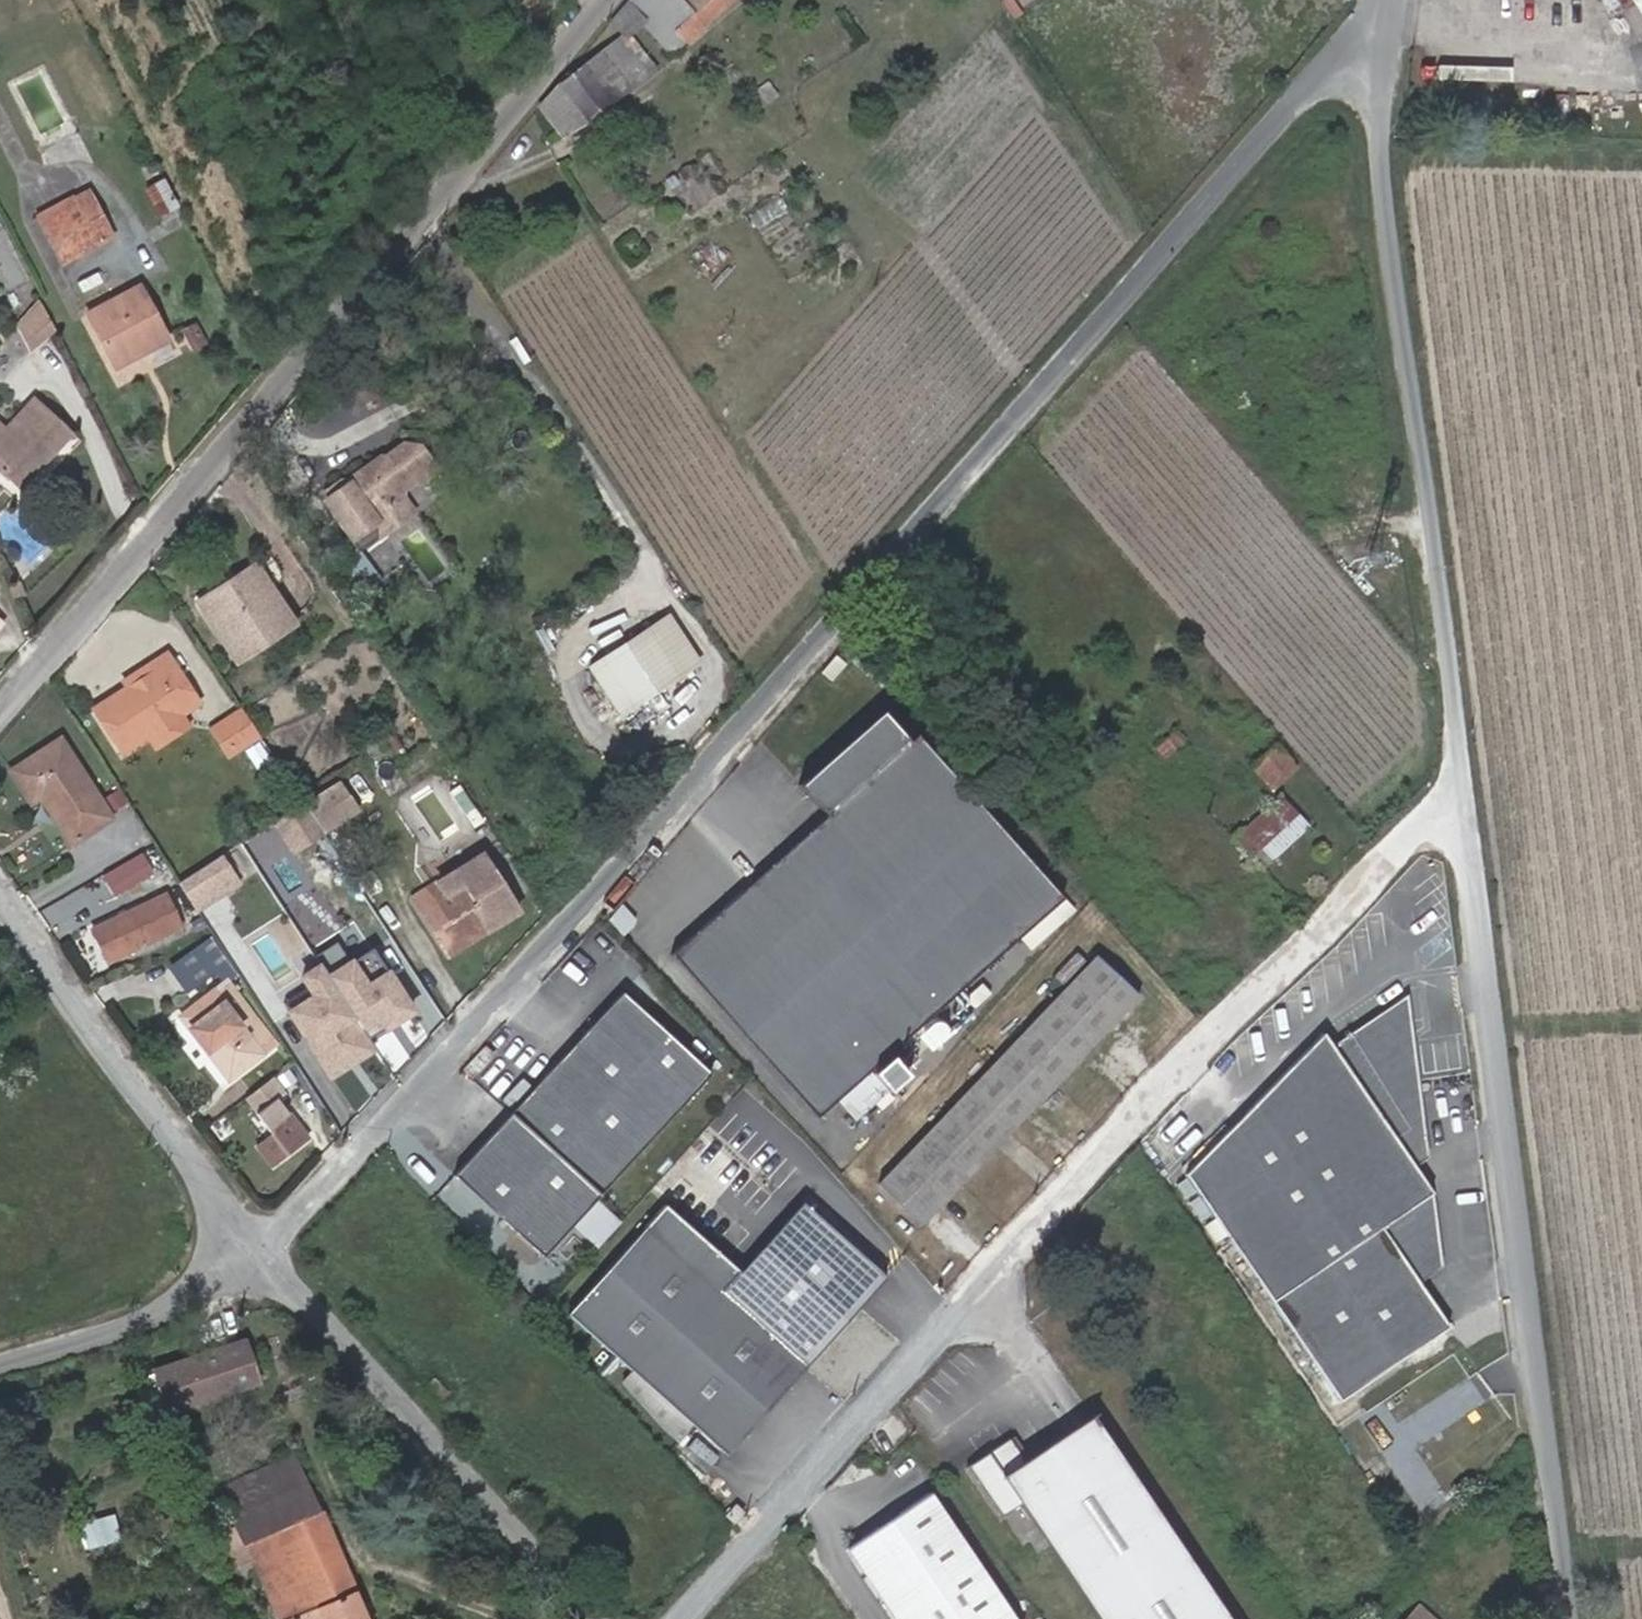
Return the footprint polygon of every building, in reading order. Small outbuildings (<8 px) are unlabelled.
[(726,0),(629,0),(628,1),(646,21),(655,12),(683,41),(726,0)] [(646,21),(628,1),(611,20),(624,34),(628,39),(629,37),(644,23),(646,21)] [(683,41),(655,12),(646,21),(644,23),(670,53),(683,41)] [(611,101),(654,67),(629,37),(628,39),(624,34),(584,65),(611,101)] [(611,101),(584,65),(557,86),(583,120),(611,101)] [(775,95),(767,83),(759,89),(767,101),(775,95)] [(583,120),(557,86),(540,107),(561,134),(583,120)] [(158,171),(152,160),(144,164),(149,175),(158,171)] [(177,206),(163,180),(145,190),(159,215),(177,206)] [(111,236),(87,192),(74,199),(97,244),(111,236)] [(97,244),(74,199),(73,197),(38,216),(62,262),(97,244)] [(164,332),(138,286),(86,313),(114,368),(138,355),(135,348),(164,332)] [(55,331),(38,300),(15,324),(29,352),(55,331)] [(192,348),(204,342),(194,325),(183,330),(192,348)] [(138,355),(167,340),(164,332),(135,348),(138,355)] [(72,434),(33,397),(5,427),(0,423),(0,472),(19,490),(72,434)] [(403,489),(414,481),(419,482),(436,470),(419,446),(402,443),(384,457),(380,456),(350,478),(347,477),(323,495),(323,498),(329,507),(329,514),(357,553),(397,523),(402,495),(403,489)] [(413,511),(402,495),(397,523),(413,511)] [(266,583),(255,565),(231,580),(243,599),(266,583)] [(293,623),(266,583),(243,599),(231,580),(198,602),(237,660),(293,623)] [(699,660),(670,615),(656,625),(686,669),(699,660)] [(631,705),(686,669),(656,625),(602,660),(631,705)] [(199,703),(166,652),(152,661),(156,667),(126,686),(93,708),(122,754),(148,737),(182,715),(199,703)] [(631,705),(602,660),(588,669),(617,714),(631,705)] [(126,686),(156,667),(152,661),(122,680),(126,686)] [(260,736),(242,708),(210,729),(228,756),(260,736)] [(936,1010),(1062,898),(916,734),(907,742),(881,712),(800,785),(826,815),(671,954),(816,1117),(836,1099),(854,1119),(904,1074),(902,1072),(951,1029),(947,1024),(936,1010)] [(188,726),(182,715),(148,737),(155,747),(188,726)] [(1163,758),(1184,738),(1177,729),(1155,748),(1163,758)] [(407,754),(393,731),(383,737),(398,760),(407,754)] [(112,818),(60,738),(10,770),(30,803),(39,797),(70,845),(112,818)] [(369,757),(383,749),(378,739),(364,748),(369,757)] [(1273,789),(1295,769),(1273,745),(1251,766),(1265,781),(1273,789)] [(401,778),(386,753),(372,761),(386,786),(401,778)] [(1265,781),(1251,766),(1242,774),(1256,789),(1265,781)] [(1263,868),(1307,828),(1279,797),(1236,836),(1263,868)] [(274,821),(293,850),(322,831),(303,802),(274,821)] [(246,841),(262,866),(290,848),(274,823),(246,841)] [(117,895),(158,869),(145,848),(104,874),(117,895)] [(412,898),(449,954),(518,911),(482,854),(412,898)] [(1084,868),(1090,863),(1085,857),(1080,861),(1084,868)] [(222,891),(205,864),(178,881),(195,908),(222,891)] [(180,927),(164,894),(92,929),(108,962),(180,927)] [(947,1024),(1073,910),(1062,898),(936,1010),(947,1024)] [(635,923),(620,905),(608,919),(622,934),(635,923)] [(235,974),(210,940),(197,949),(213,971),(222,984),(226,980),(235,974)] [(197,949),(196,948),(170,967),(187,990),(213,971),(197,949)] [(411,1010),(371,948),(327,976),(367,1038),(386,1026),(383,1022),(396,1013),(399,1017),(411,1010)] [(920,1224),(1138,996),(1095,954),(878,1182),(920,1224)] [(355,1059),(373,1047),(367,1038),(327,976),(320,964),(301,976),(308,987),(313,995),(288,1011),(330,1075),(348,1063),(343,1055),(350,1050),(355,1059)] [(274,1043),(226,980),(222,984),(213,991),(261,1053),(274,1043)] [(283,1003),(288,1011),(313,995),(308,987),(283,1003)] [(213,991),(213,990),(180,1016),(228,1078),(261,1053),(213,991)] [(620,991),(509,1112),(598,1193),(709,1073),(620,991)] [(1440,1268),(1432,1193),(1414,1168),(1404,1152),(1424,1136),(1406,994),(1331,1046),(1323,1033),(1185,1174),(1215,1219),(1205,1226),(1215,1242),(1226,1235),(1339,1401),(1448,1327),(1418,1282),(1440,1268)] [(383,1022),(386,1026),(399,1017),(396,1013),(383,1022)] [(343,1055),(348,1063),(355,1059),(350,1050),(343,1055)] [(307,1139),(275,1098),(274,1097),(283,1090),(271,1074),(243,1096),(268,1129),(252,1141),(270,1164),(286,1153),(287,1155),(307,1139)] [(509,1112),(454,1172),(542,1254),(598,1193),(509,1112)] [(1427,1157),(1424,1136),(1404,1152),(1414,1168),(1427,1157)] [(822,1187),(801,1166),(765,1199),(784,1221),(801,1206),(871,1283),(891,1265),(822,1187)] [(596,1197),(575,1221),(600,1244),(622,1220),(596,1197)] [(805,1365),(720,1291),(738,1270),(664,1204),(567,1313),(632,1371),(622,1381),(679,1442),(681,1440),(682,1439),(683,1438),(684,1437),(694,1427),(725,1454),(805,1365)] [(249,1339),(168,1375),(186,1412),(267,1374),(249,1339)] [(171,1419),(186,1412),(168,1375),(153,1382),(171,1419)] [(1001,1515),(1019,1502),(1098,1618),(1229,1618),(1090,1413),(1023,1459),(1008,1438),(968,1465),(1001,1515)] [(699,1447),(700,1446),(699,1445),(699,1444),(699,1443),(699,1441),(698,1441),(697,1439),(696,1438),(695,1438),(695,1437),(694,1437),(692,1436),(691,1436),(690,1436),(689,1436),(687,1436),(686,1437),(685,1437),(684,1437),(683,1438),(682,1439),(681,1440),(681,1441),(680,1442),(681,1443),(680,1445),(680,1446),(681,1448),(681,1450),(682,1451),(683,1452),(683,1453),(685,1454),(686,1455),(687,1455),(688,1455),(689,1455),(690,1455),(691,1455),(692,1455),(694,1455),(695,1454),(696,1454),(697,1453),(698,1452),(698,1450),(699,1449),(699,1447)] [(717,1453),(716,1452),(716,1451),(715,1450),(708,1444),(701,1452),(708,1459),(709,1460),(710,1460),(711,1460),(712,1460),(713,1460),(714,1460),(715,1460),(716,1459),(717,1458),(717,1457),(717,1456),(717,1455),(717,1454),(717,1453)] [(289,1618),(367,1618),(378,1614),(301,1447),(227,1481),(249,1528),(239,1533),(244,1543),(240,1545),(244,1557),(258,1551),(289,1618)] [(929,1491),(846,1547),(894,1618),(1015,1618),(929,1491)] [(733,1523),(744,1511),(735,1503),(724,1515),(733,1523)] [(87,1543),(118,1542),(117,1516),(86,1517),(87,1543)]
